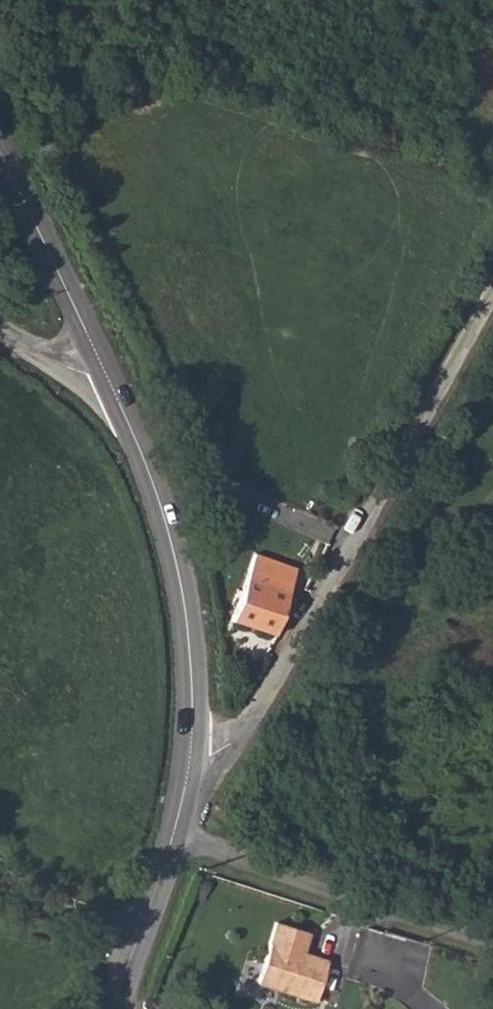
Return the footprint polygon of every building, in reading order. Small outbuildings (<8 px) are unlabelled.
[(290,561),(246,548),(232,619),(274,629),(290,561)] [(313,930),(281,919),(261,979),(318,998),(331,959),(315,953),(314,957),(305,954),(306,950),(313,930)]
